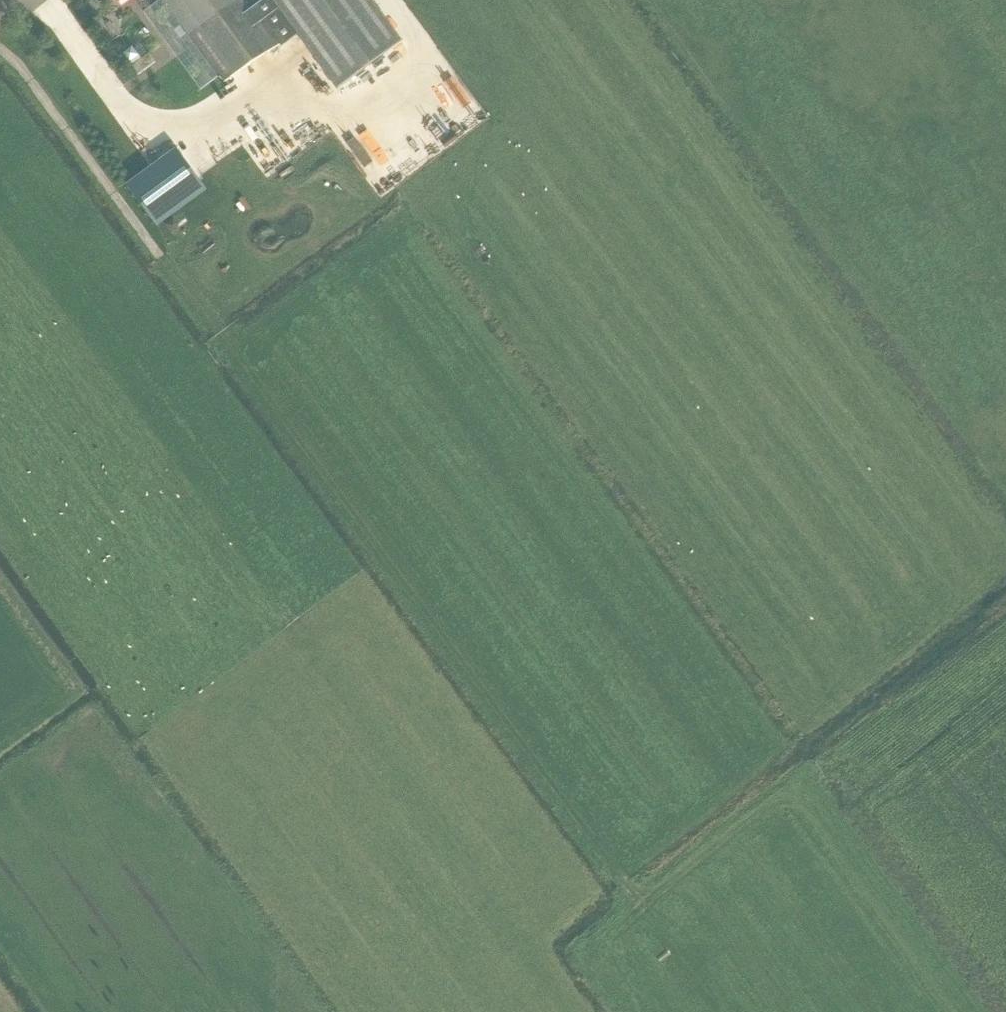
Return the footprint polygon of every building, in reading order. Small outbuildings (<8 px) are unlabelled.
[(225,82),(280,43),(283,47),(299,35),(339,89),(403,42),(372,0),(165,0),(225,82)] [(146,71),(156,57),(140,44),(129,58),(146,71)] [(442,86),(453,104),(466,97),(455,79),(442,86)] [(177,147),(127,183),(157,224),(206,189),(177,147)]
